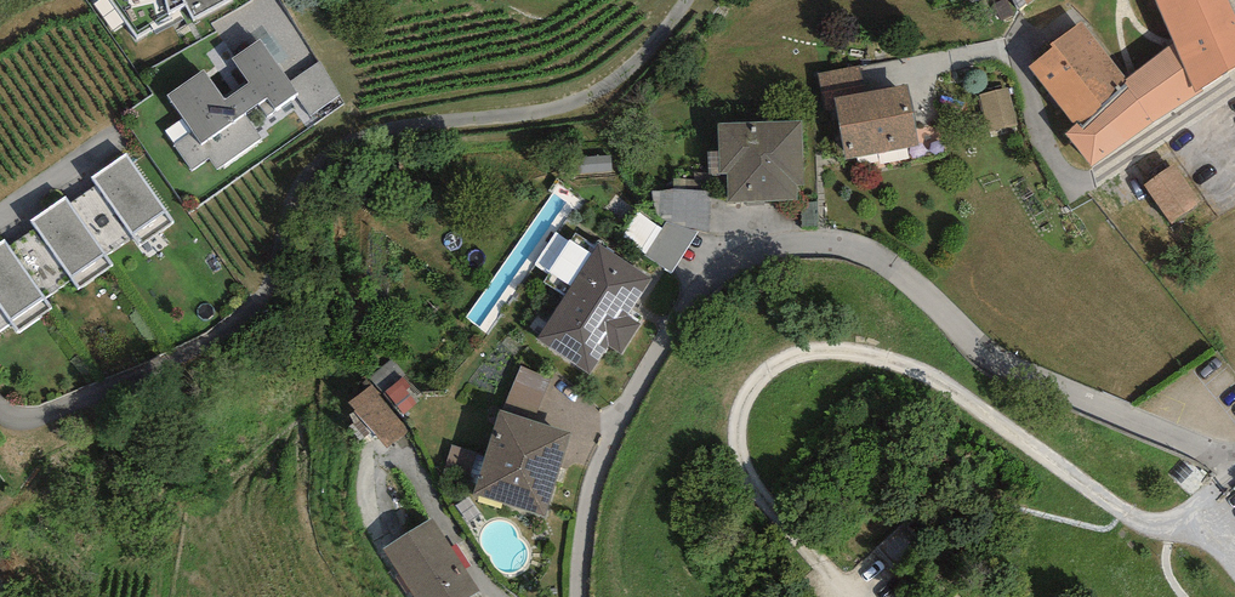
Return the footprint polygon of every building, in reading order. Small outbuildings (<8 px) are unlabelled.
[(136,40),(185,12),(192,19),(228,0),(109,0),(136,40)] [(1028,9),(1039,0),(1024,0),(1028,9)] [(1153,0),(1173,45),(1197,92),(1234,67),(1234,15),(1228,0),(1153,0)] [(1126,83),(1081,22),(1050,44),(1053,48),(1028,66),(1075,130),(1077,127),(1082,132),(1124,88),(1123,86),(1126,83)] [(171,144),(191,173),(207,162),(216,175),(269,139),(252,114),(262,107),(270,118),(296,100),(309,117),(340,96),(318,64),(293,81),(263,39),(231,62),(247,85),(226,100),(205,71),(162,101),(185,134),(171,144)] [(1197,92),(1173,45),(1126,83),(1123,86),(1124,88),(1152,127),(1197,92)] [(862,64),(818,72),(825,109),(833,108),(843,164),(919,150),(907,85),(867,92),(862,64)] [(1008,88),(981,94),(989,129),(1016,123),(1008,88)] [(1152,127),(1124,88),(1083,133),(1082,132),(1077,127),(1075,130),(1067,137),(1091,170),(1152,127)] [(803,121),(718,126),(721,175),(728,175),(730,201),(799,197),(798,187),(807,186),(803,121)] [(176,219),(127,151),(90,177),(96,185),(70,204),(106,254),(135,233),(142,243),(176,219)] [(611,157),(573,159),(574,177),(612,175),(611,157)] [(1182,180),(1173,168),(1144,190),(1150,198),(1172,226),(1201,204),(1182,180)] [(709,192),(653,188),(657,218),(666,221),(698,230),(710,234),(709,192)] [(70,204),(64,195),(28,221),(34,229),(10,246),(45,297),(72,278),(79,287),(113,263),(106,254),(70,204)] [(661,228),(639,211),(626,240),(644,253),(661,228)] [(698,230),(666,221),(661,228),(644,253),(672,273),(698,230)] [(4,238),(0,240),(0,329),(11,320),(18,330),(52,306),(45,297),(10,246),(4,238)] [(654,277),(597,242),(535,340),(589,373),(606,346),(622,355),(641,324),(629,316),(654,277)] [(424,397),(392,361),(372,378),(404,415),(424,397)] [(551,378),(521,366),(503,406),(537,418),(551,378)] [(408,432),(372,385),(350,402),(386,449),(408,432)] [(572,434),(497,409),(474,493),(544,517),(568,444),(572,434)] [(433,520),(384,549),(414,596),(474,596),(479,594),(433,520)] [(942,567),(904,525),(876,550),(914,591),(942,567)]
